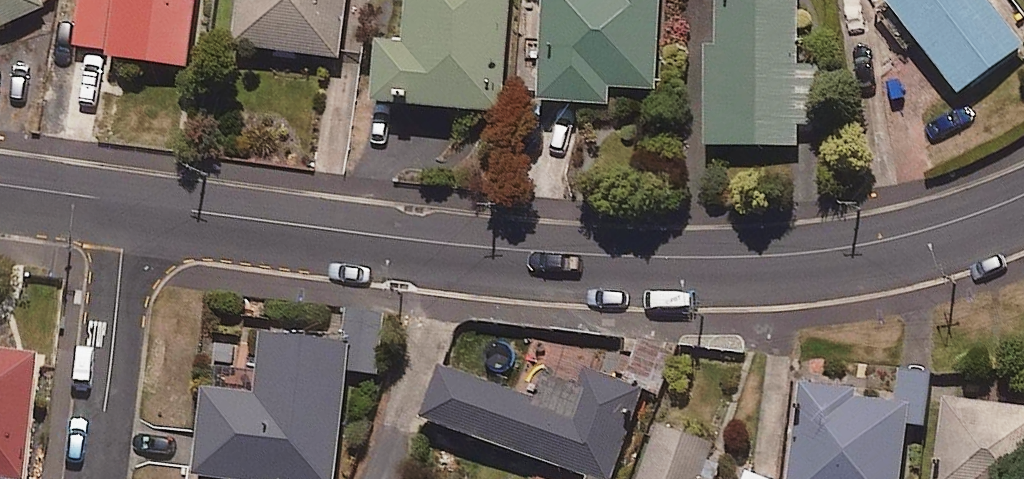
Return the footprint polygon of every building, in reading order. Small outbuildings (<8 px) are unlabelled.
[(49,0),(0,0),(0,30),(52,6),(49,0)] [(109,56),(190,66),(199,0),(116,0),(109,56)] [(236,43),(341,57),(349,0),(242,0),(236,43)] [(408,36),(381,34),(375,101),(506,112),(516,0),(411,0),(408,36)] [(544,97),(612,103),(614,81),(655,85),(661,0),(552,0),(544,97)] [(723,42),(707,43),(708,147),(801,145),(801,124),(835,124),(834,60),(803,60),(802,0),(723,0),(723,42)] [(993,0),(897,0),(962,90),(1023,45),(1023,43),(993,0)] [(352,341),(265,331),(259,390),(209,384),(199,472),(264,478),(337,478),(352,341)] [(6,478),(20,478),(36,356),(0,351),(0,478),(6,478)] [(536,393),(446,360),(425,415),(601,478),(613,478),(647,388),(586,366),(580,382),(545,369),(536,393)] [(804,379),(793,478),(905,478),(913,403),(859,397),(860,385),(804,379)] [(951,396),(941,478),(1023,478),(1023,405),(951,396)] [(663,420),(642,478),(712,478),(706,477),(719,440),(663,420)]
